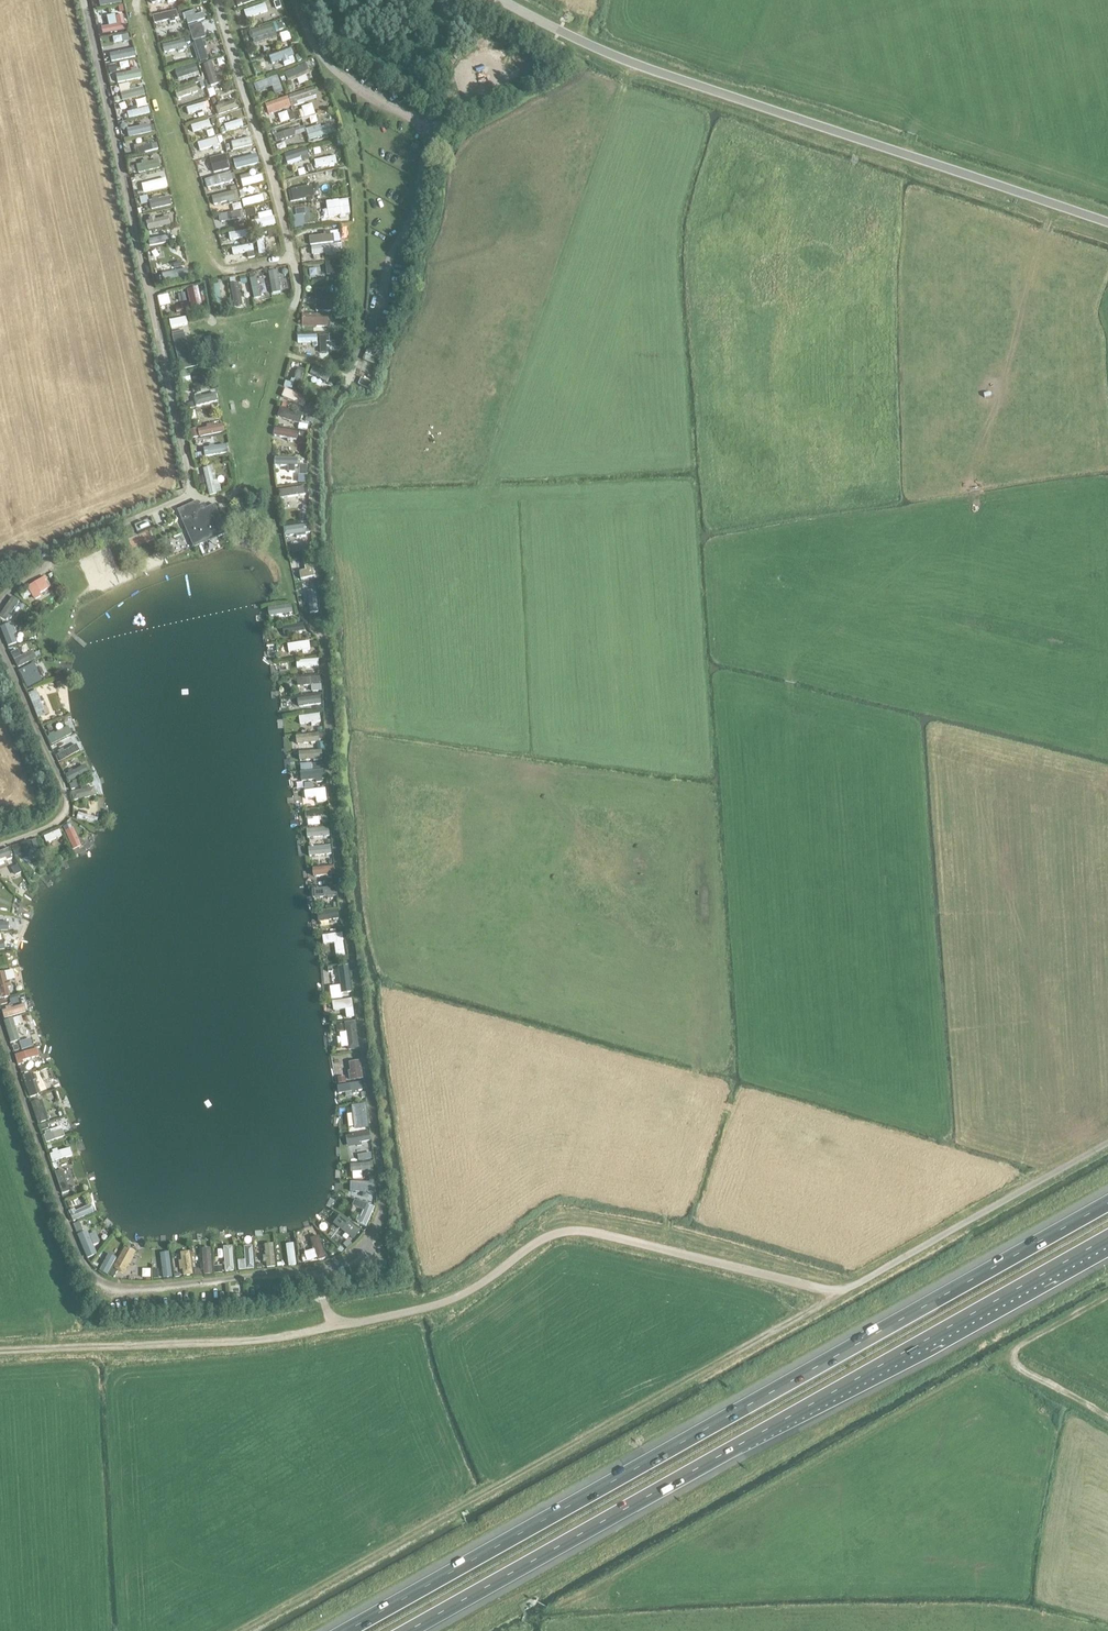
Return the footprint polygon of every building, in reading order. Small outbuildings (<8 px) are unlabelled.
[(259,2),(234,11),(237,20),(263,11),(259,2)] [(176,21),(175,18),(178,17),(176,10),(153,15),(154,23),(170,19),(170,22),(176,21)] [(203,12),(186,17),(188,23),(205,18),(203,12)] [(123,16),(117,18),(118,26),(102,29),(104,35),(126,30),(123,16)] [(201,24),(189,28),(194,41),(206,38),(201,24)] [(251,32),(249,34),(251,39),(253,40),(269,35),(270,39),(277,37),(275,31),(274,25),(273,25),(251,32)] [(129,34),(122,36),(123,43),(130,41),(129,34)] [(202,40),(195,42),(201,63),(208,60),(205,48),(207,47),(205,42),(203,43),(202,40)] [(185,41),(163,46),(164,53),(178,50),(179,53),(184,51),(184,48),(187,48),(185,41)] [(292,50),(270,57),(272,64),(283,61),(285,66),(295,63),(293,57),(294,57),(292,50)] [(216,74),(212,61),(204,63),(211,85),(225,81),(222,72),(216,74)] [(178,78),(198,72),(199,72),(196,63),(175,69),(178,78)] [(288,79),(309,70),(305,63),(285,72),(288,79)] [(278,76),(254,85),(257,93),(272,88),(275,96),(284,93),(278,76)] [(318,90),(322,89),(326,104),(331,103),(326,80),(316,82),(318,90)] [(193,90),(190,84),(167,92),(170,102),(200,91),(197,82),(193,84),(195,89),(193,90)] [(314,88),(288,96),(292,108),(294,107),(298,106),(297,103),(317,97),(314,88)] [(119,94),(120,101),(140,96),(139,89),(127,92),(127,89),(121,91),(122,93),(119,94)] [(287,98),(265,105),(269,115),(291,107),(287,98)] [(217,103),(218,106),(215,107),(218,115),(240,107),(237,99),(225,103),(224,100),(217,103)] [(486,101),(467,107),(469,115),(488,109),(486,101)] [(206,108),(205,102),(186,107),(188,114),(197,111),(198,114),(204,112),(203,110),(207,109),(206,108)] [(298,106),(302,117),(314,114),(311,103),(298,106)] [(130,108),(131,111),(127,112),(129,119),(150,113),(149,106),(137,109),(136,107),(130,108)] [(275,114),(278,123),(288,120),(285,110),(275,114)] [(188,133),(206,126),(202,117),(185,123),(188,133)] [(212,117),(206,118),(207,126),(214,125),(212,117)] [(224,125),(226,131),(227,131),(243,125),(241,118),(224,124),(224,125)] [(139,123),(139,126),(127,129),(129,137),(152,132),(150,124),(145,125),(145,122),(139,123)] [(187,131),(181,122),(176,125),(181,134),(187,131)] [(238,136),(246,134),(244,126),(236,128),(238,136)] [(317,126),(306,130),(307,132),(309,140),(332,133),(329,126),(321,128),(318,129),(317,126)] [(293,129),(273,131),(275,146),(295,144),(293,129)] [(228,151),(249,145),(247,137),(226,143),(228,151)] [(217,138),(198,144),(200,151),(213,147),(214,150),(219,148),(218,146),(219,146),(217,138)] [(146,142),(147,145),(135,148),(137,154),(159,148),(157,142),(152,144),(151,141),(146,142)] [(242,155),(255,151),(254,146),(240,149),(242,155)] [(306,149),(285,155),(285,157),(287,163),(301,159),(304,158),(305,161),(310,159),(306,149)] [(226,156),(211,160),(214,173),(229,169),(226,156)] [(258,156),(245,159),(238,161),(240,167),(259,163),(258,156)] [(316,168),(337,163),(336,157),(315,161),(316,168)] [(141,161),(142,163),(136,164),(138,173),(160,168),(158,159),(148,162),(148,159),(141,161)] [(200,186),(228,182),(227,174),(199,178),(200,186)] [(250,175),(240,177),(243,187),(264,182),(262,176),(251,179),(250,175)] [(166,187),(165,180),(143,185),(144,192),(166,187)] [(312,186),(289,191),(291,202),(293,201),(307,199),(308,201),(313,200),(313,198),(313,197),(315,197),(313,189),(312,186)] [(239,199),(237,192),(213,198),(214,205),(229,201),(230,204),(232,204),(232,201),(239,199)] [(249,197),(246,198),(248,204),(267,199),(266,193),(254,196),(253,193),(248,194),(249,197)] [(158,197),(152,199),(153,202),(150,203),(152,210),(171,205),(170,198),(159,201),(159,200),(158,197)] [(348,200),(327,203),(329,218),(340,216),(340,219),(346,218),(346,215),(350,215),(348,200)] [(294,223),(308,221),(307,207),(292,208),(294,223)] [(243,212),(219,216),(220,223),(234,220),(235,223),(241,222),(240,220),(244,219),(244,217),(243,212)] [(149,218),(150,220),(146,221),(148,230),(171,225),(169,216),(156,219),(155,217),(149,218)] [(276,226),(274,218),(260,221),(259,218),(255,219),(256,222),(252,223),(254,231),(276,226)] [(217,232),(218,243),(238,243),(238,231),(217,232)] [(324,232),(324,235),(310,237),(311,245),(335,242),(333,231),(324,232)] [(146,246),(165,243),(164,236),(145,239),(146,246)] [(250,254),(249,252),(251,251),(249,244),(228,249),(230,256),(244,253),(245,255),(250,254)] [(336,252),(335,244),(312,247),(313,254),(336,252)] [(154,263),(163,262),(162,254),(153,255),(154,263)] [(342,276),(342,274),(341,261),(326,262),(328,275),(337,274),(337,277),(342,276)] [(277,270),(269,271),(269,272),(273,292),(281,291),(279,279),(281,279),(281,274),(278,274),(277,270)] [(152,284),(174,278),(172,272),(150,278),(152,284)] [(216,302),(227,300),(222,279),(213,281),(214,283),(204,285),(208,300),(215,299),(216,302)] [(239,284),(231,285),(235,308),(243,307),(240,292),(243,291),(242,286),(239,287),(239,284)] [(191,303),(182,306),(182,307),(183,313),(203,308),(198,288),(188,290),(191,303)] [(320,304),(317,304),(317,312),(330,312),(330,299),(334,299),(334,293),(330,293),(330,289),(317,289),(317,298),(320,298),(320,304)] [(322,323),(322,326),(328,326),(328,315),(303,315),(303,323),(322,323)] [(190,362),(184,334),(183,330),(172,333),(181,370),(198,366),(197,361),(190,362)] [(312,336),(293,335),(292,347),(312,347),(312,336)] [(329,336),(320,337),(321,353),(327,353),(326,342),(329,342),(335,342),(336,349),(341,348),(340,335),(329,336)] [(290,384),(293,385),(292,389),(298,391),(305,370),(299,368),(295,380),(292,379),(290,384)] [(361,378),(359,384),(371,390),(374,384),(361,378)] [(276,405),(288,409),(293,394),(281,390),(276,405)] [(194,399),(196,407),(218,401),(216,394),(201,397),(201,395),(195,396),(196,399),(194,399)] [(203,408),(184,411),(185,419),(194,417),(205,415),(203,408)] [(276,420),(294,421),(294,412),(276,411),(276,420)] [(198,429),(200,437),(224,432),(223,424),(214,426),(214,423),(208,424),(208,427),(198,429)] [(293,442),(294,439),(297,440),(299,432),(276,428),(274,436),(288,438),(288,441),(293,442)] [(190,430),(192,439),(199,437),(197,429),(190,430)] [(210,445),(210,448),(204,449),(205,457),(228,453),(227,445),(215,447),(215,444),(210,445)] [(295,468),(295,466),(298,466),(298,458),(276,458),(276,466),(290,466),(290,468),(295,468)] [(214,472),(212,473),(211,468),(203,469),(210,496),(217,494),(214,481),(216,481),(214,472)] [(277,494),(297,493),(297,486),(276,487),(277,494)] [(201,510),(199,505),(197,501),(178,510),(194,547),(227,533),(215,504),(201,510)] [(301,513),(301,523),(309,523),(309,513),(301,513)] [(305,526),(284,529),(285,537),(297,535),(297,538),(306,537),(305,526)] [(205,554),(226,545),(222,537),(201,546),(205,554)] [(306,571),(299,572),(301,580),(315,576),(311,559),(304,560),(306,571)] [(45,582),(47,580),(45,576),(27,587),(35,601),(42,597),(40,594),(49,589),(45,582)] [(0,616),(0,620),(3,623),(5,620),(7,621),(9,618),(11,620),(15,615),(12,613),(20,602),(12,597),(0,616)] [(270,617),(290,614),(293,613),(292,605),(269,608),(270,617)] [(14,626),(11,627),(9,624),(1,627),(9,646),(17,643),(13,634),(17,633),(14,626)] [(283,635),(296,633),(305,631),(304,624),(282,627),(283,635)] [(308,653),(308,650),(311,650),(310,642),(288,645),(289,653),(303,651),(303,654),(308,653)] [(18,651),(11,654),(19,668),(37,659),(33,652),(21,657),(18,651)] [(296,668),(301,668),(301,671),(309,670),(309,667),(315,666),(314,659),(296,661),(296,668)] [(34,665),(20,672),(28,688),(42,681),(34,665)] [(321,677),(297,679),(298,683),(298,687),(311,686),(312,692),(322,691),(321,677)] [(43,697),(40,698),(37,691),(29,694),(38,719),(47,716),(41,703),(44,702),(43,697)] [(315,697),(291,698),(292,707),(315,706),(315,697)] [(300,725),(317,723),(321,722),(320,714),(299,717),(300,725)] [(49,735),(49,736),(53,744),(73,735),(69,727),(55,734),(54,733),(49,735)] [(320,743),(318,734),(296,737),(297,746),(320,743)] [(57,757),(60,763),(80,752),(76,746),(65,752),(63,749),(58,752),(60,755),(57,757)] [(301,763),(318,761),(323,760),(322,751),(300,753),(301,763)] [(68,771),(69,773),(65,775),(69,783),(89,774),(85,766),(73,771),(72,769),(68,771)] [(323,783),(323,780),(325,780),(324,771),(301,774),(302,782),(317,781),(318,783),(323,783)] [(71,793),(73,802),(97,796),(95,788),(89,789),(88,786),(81,788),(82,791),(71,793)] [(327,800),(326,797),(326,790),(305,792),(306,799),(318,798),(319,805),(324,805),(324,801),(327,800)] [(327,809),(306,811),(306,820),(322,818),(322,822),(329,821),(327,809)] [(83,811),(82,814),(79,813),(77,819),(97,825),(98,819),(87,816),(88,813),(83,811)] [(70,829),(68,826),(64,828),(74,849),(80,846),(75,836),(78,835),(76,830),(73,831),(72,828),(70,829)] [(305,837),(326,836),(325,828),(304,829),(305,837)] [(35,849),(40,847),(37,839),(32,841),(35,849)] [(24,850),(32,848),(29,841),(12,848),(16,858),(26,854),(24,850)] [(326,846),(306,846),(306,854),(326,853),(326,846)] [(12,856),(9,849),(0,853),(0,861),(6,858),(7,862),(13,859),(12,856)] [(18,865),(12,869),(15,876),(22,872),(18,865)] [(333,876),(335,876),(334,867),(313,869),(314,877),(328,876),(328,879),(333,878),(333,876)] [(333,899),(333,897),(337,897),(336,888),(313,890),(314,899),(327,897),(328,900),(333,899)] [(316,926),(333,923),(331,909),(314,912),(316,926)] [(345,958),(342,934),(337,935),(336,935),(323,937),(324,945),(335,943),(337,959),(345,958)] [(7,982),(5,972),(0,973),(0,992),(0,993),(0,1000),(10,998),(7,982)] [(347,1012),(347,1009),(354,1008),(353,1001),(336,1003),(336,1011),(341,1010),(342,1012),(347,1012)] [(6,1007),(7,1010),(2,1012),(4,1019),(26,1013),(24,1005),(12,1009),(11,1006),(6,1007)] [(20,1041),(15,1026),(24,1023),(22,1016),(5,1022),(12,1043),(20,1041)] [(344,1049),(352,1048),(349,1021),(333,1023),(336,1048),(344,1047),(344,1049)] [(37,1050),(15,1056),(18,1066),(24,1065),(23,1062),(39,1057),(37,1050)] [(350,1082),(364,1080),(361,1062),(350,1063),(352,1072),(349,1072),(350,1082)] [(31,1074),(23,1076),(31,1098),(38,1095),(38,1094),(40,1093),(33,1073),(31,1074)] [(339,1093),(359,1091),(363,1090),(362,1083),(338,1087),(339,1093)] [(39,1101),(33,1103),(31,1104),(38,1125),(47,1122),(39,1101)] [(363,1128),(362,1107),(355,1107),(356,1129),(363,1128)] [(45,1133),(46,1136),(44,1137),(47,1144),(65,1138),(62,1130),(52,1134),(51,1131),(45,1133)] [(362,1146),(362,1143),(371,1141),(370,1133),(346,1137),(348,1145),(356,1144),(357,1147),(362,1146)] [(52,1152),(53,1154),(50,1155),(52,1162),(73,1157),(71,1149),(59,1153),(58,1150),(52,1152)] [(373,1172),(372,1163),(351,1165),(352,1174),(366,1172),(366,1175),(371,1174),(371,1172),(373,1172)] [(68,1174),(64,1176),(63,1171),(55,1173),(62,1195),(70,1192),(66,1181),(70,1180),(68,1174)] [(371,1195),(371,1192),(375,1192),(376,1184),(352,1184),(352,1192),(366,1192),(365,1195),(371,1195)] [(355,1201),(353,1206),(364,1211),(361,1218),(359,1217),(356,1222),(359,1223),(358,1224),(366,1227),(375,1208),(367,1204),(355,1201)] [(69,1212),(73,1223),(95,1213),(91,1206),(76,1212),(75,1210),(69,1212)] [(340,1216),(334,1224),(354,1240),(360,1231),(340,1216)] [(311,1239),(315,1250),(305,1253),(306,1257),(307,1261),(307,1262),(318,1258),(318,1260),(326,1258),(319,1237),(311,1239)] [(291,1243),(282,1243),(282,1264),(290,1264),(291,1243)] [(264,1264),(267,1263),(267,1269),(276,1268),(274,1245),(265,1246),(266,1256),(263,1257),(264,1264)] [(220,1270),(230,1271),(232,1247),(222,1246),(220,1270)] [(242,1262),(238,1262),(239,1271),(255,1270),(253,1247),(244,1248),(245,1260),(242,1261),(242,1262)] [(115,1270),(124,1275),(136,1253),(126,1248),(115,1270)] [(203,1250),(204,1271),(205,1276),(213,1275),(211,1250),(203,1250)] [(182,1267),(183,1270),(184,1277),(193,1276),(190,1253),(181,1254),(182,1261),(179,1262),(180,1268),(182,1267)] [(161,1276),(164,1276),(165,1279),(173,1279),(170,1256),(162,1257),(163,1270),(161,1270),(161,1276)] [(98,1273),(102,1268),(90,1259),(86,1264),(98,1273)] [(234,1305),(242,1304),(242,1296),(233,1297),(234,1305)]
